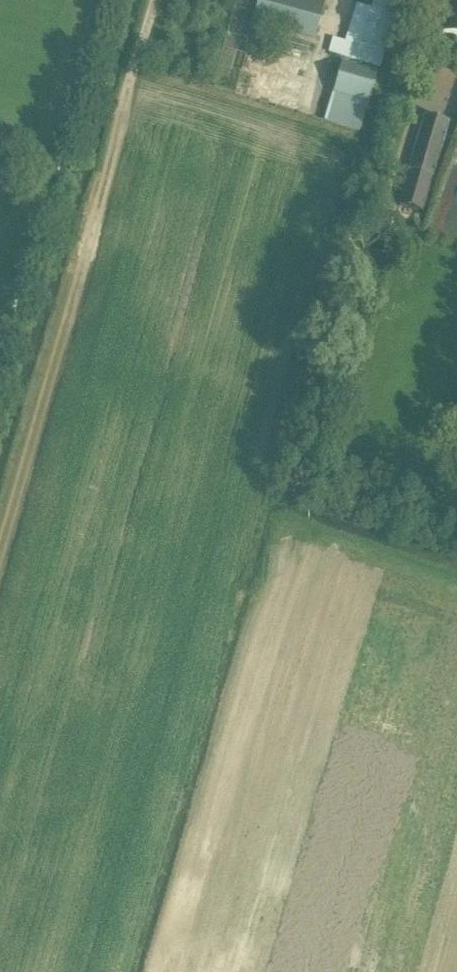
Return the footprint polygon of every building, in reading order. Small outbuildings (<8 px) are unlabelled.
[(324,3),(312,0),(259,0),(252,23),(250,33),(262,37),(265,27),(314,40),(324,3)] [(399,0),(374,0),(371,9),(356,5),(344,43),(333,39),(328,53),(378,68),(399,0)] [(441,31),(456,36),(456,37),(456,0),(451,0),(441,31)] [(360,132),(377,73),(342,63),(325,122),(360,132)] [(408,170),(397,205),(420,213),(432,177),(448,122),(425,115),(408,170)]
